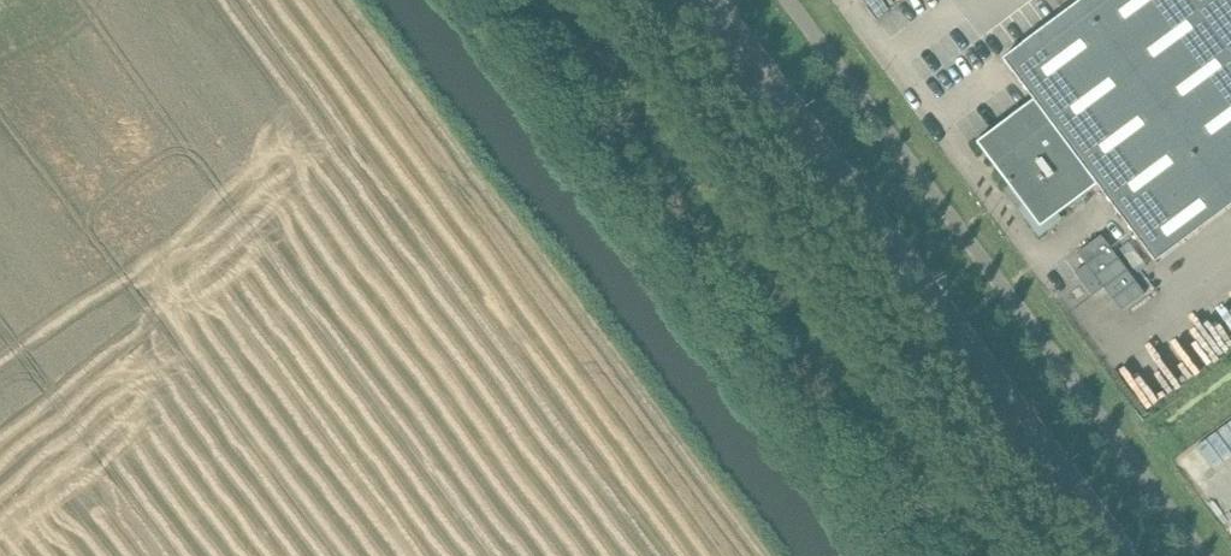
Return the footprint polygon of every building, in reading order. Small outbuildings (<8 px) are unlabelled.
[(978,142),(1010,186),(1016,182),(1025,194),(1019,198),(1041,228),(1098,185),(1134,234),(1230,162),(1230,38),(1203,0),(1082,0),(1022,44),(1003,59),(1034,100),(978,142)] [(1203,0),(1230,38),(1230,0),(1203,0)] [(1134,234),(1156,263),(1230,207),(1230,162),(1134,234)] [(1080,274),(1068,283),(1086,306),(1097,297),(1114,321),(1138,303),(1094,245),(1071,263),(1080,274)]
